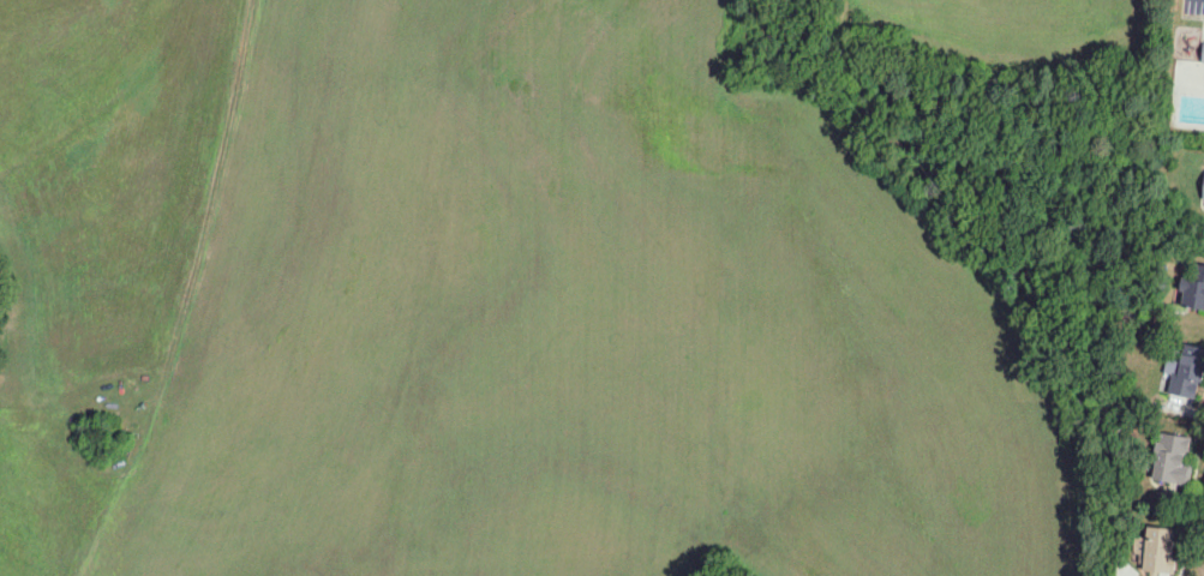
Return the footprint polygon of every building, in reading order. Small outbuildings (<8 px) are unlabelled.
[(1199,264),(1203,265),(1203,310),(1193,307),(1182,306),(1185,292),(1180,290),(1182,278),(1197,281),(1199,264)] [(1187,342),(1203,346),(1203,376),(1202,385),(1199,384),(1196,398),(1169,392),(1174,372),(1175,373),(1181,350),(1185,352),(1187,342)] [(1190,486),(1187,485),(1152,479),(1156,460),(1154,458),(1157,442),(1160,443),(1162,433),(1192,438),(1190,451),(1187,451),(1186,457),(1185,457),(1182,464),(1193,466),(1190,486)] [(1176,572),(1174,571),(1145,569),(1145,562),(1142,560),(1143,550),(1146,550),(1150,523),(1176,526),(1175,538),(1176,538),(1175,553),(1179,553),(1176,572)]
